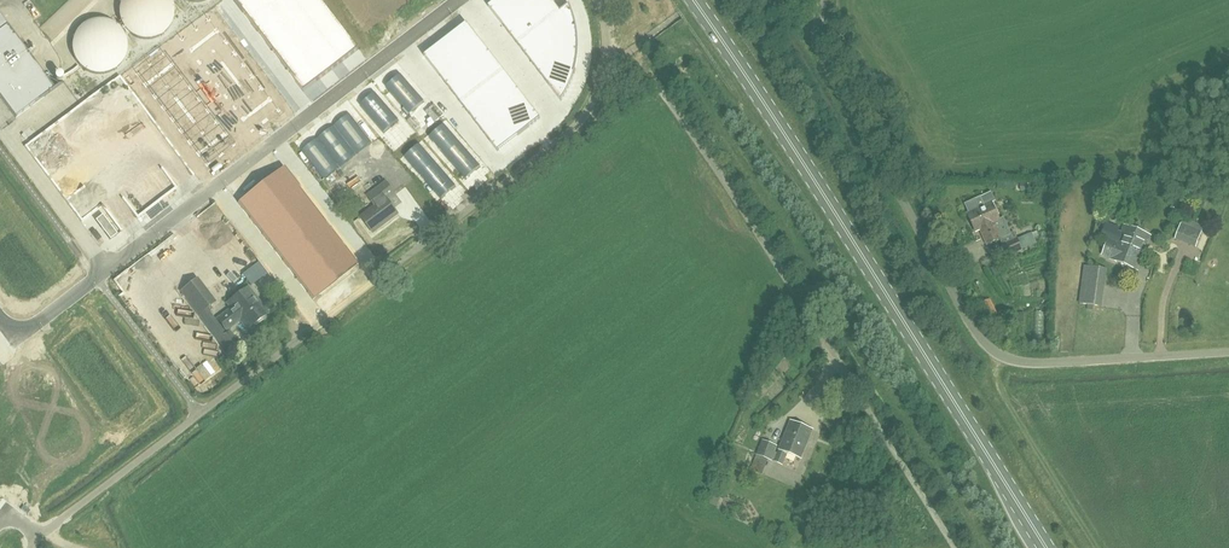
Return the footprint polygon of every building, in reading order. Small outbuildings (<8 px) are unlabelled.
[(304,91),(359,49),(321,0),(233,0),(304,91)] [(488,6),(561,101),(563,97),(566,94),(568,90),(569,86),(571,82),(573,77),(574,73),(575,69),(576,65),(577,60),(577,56),(578,52),(578,47),(578,43),(578,39),(577,34),(577,30),(576,26),(575,21),(574,17),(573,13),(571,9),(570,5),(560,12),(551,0),(496,0),(488,6)] [(207,20),(179,41),(250,133),(277,112),(207,20)] [(467,23),(425,55),(498,151),(541,118),(467,23)] [(15,117),(54,89),(7,26),(0,31),(0,97),(15,117)] [(163,54),(135,75),(206,167),(233,146),(163,54)] [(400,74),(385,86),(409,114),(424,101),(400,74)] [(374,93),(360,105),(383,133),(398,120),(374,93)] [(349,113),(333,126),(356,154),(371,142),(349,113)] [(445,125),(429,137),(466,180),(481,167),(445,125)] [(333,126),(316,138),(339,167),(356,154),(333,126)] [(316,138),(301,151),(323,179),(339,167),(316,138)] [(420,144),(405,157),(441,199),(456,186),(420,144)] [(238,202),(312,299),(359,263),(284,166),(238,202)] [(373,233),(398,214),(386,198),(388,197),(389,198),(395,194),(386,182),(367,196),(375,206),(361,217),(362,219),(367,225),(373,233)] [(980,196),(964,204),(969,213),(967,214),(975,232),(980,229),(987,245),(1000,239),(1001,238),(1009,255),(1021,249),(1013,232),(1009,233),(1002,218),(1000,220),(992,202),(985,206),(980,196)] [(216,207),(202,216),(223,250),(238,241),(216,207)] [(103,215),(96,220),(110,239),(117,234),(103,215)] [(1187,226),(1181,223),(1175,239),(1181,241),(1187,226)] [(1105,227),(1101,237),(1107,240),(1102,253),(1111,256),(1110,259),(1137,269),(1150,235),(1125,225),(1122,232),(1122,233),(1121,233),(1105,227)] [(1194,228),(1188,244),(1195,247),(1201,231),(1194,228)] [(221,257),(223,265),(233,263),(231,255),(221,257)] [(1085,267),(1080,304),(1100,307),(1105,269),(1085,267)] [(217,339),(225,333),(207,309),(216,302),(197,278),(180,291),(217,340),(217,339)] [(247,329),(268,312),(249,287),(227,303),(231,308),(217,319),(226,331),(240,320),(247,329)] [(225,333),(217,339),(226,351),(239,341),(230,330),(225,333)] [(801,458),(813,429),(791,420),(774,461),(782,465),(787,453),(801,458)] [(778,446),(768,442),(762,439),(756,454),(769,459),(772,461),(778,446)]
